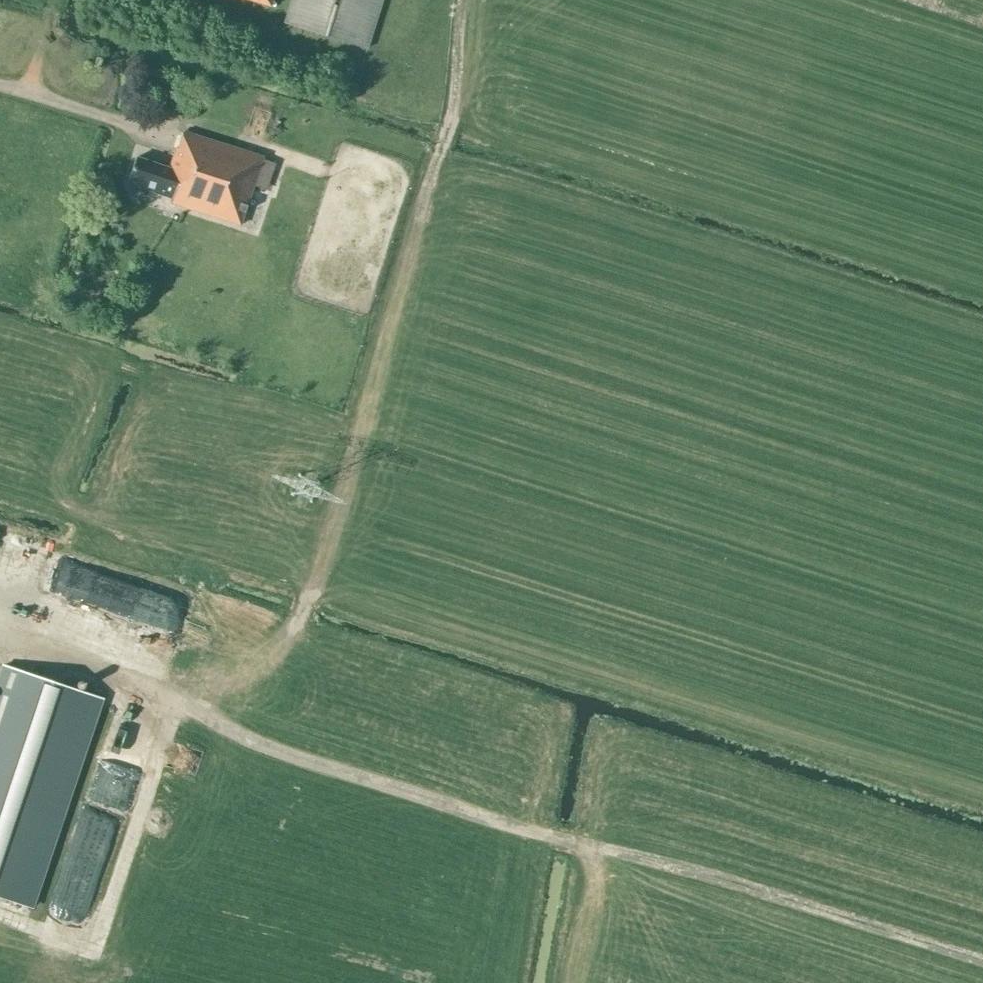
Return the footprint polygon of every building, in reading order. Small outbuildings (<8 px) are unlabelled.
[(285,22),(367,48),(382,0),(291,0),(285,22)] [(263,158),(193,135),(183,132),(178,148),(175,148),(169,168),(136,157),(127,183),(172,198),(170,205),(240,228),(263,158)] [(179,603),(161,601),(158,628),(176,630),(179,603)] [(5,666),(0,681),(0,908),(28,918),(103,700),(5,666)] [(106,720),(80,807),(113,818),(139,730),(106,720)]
